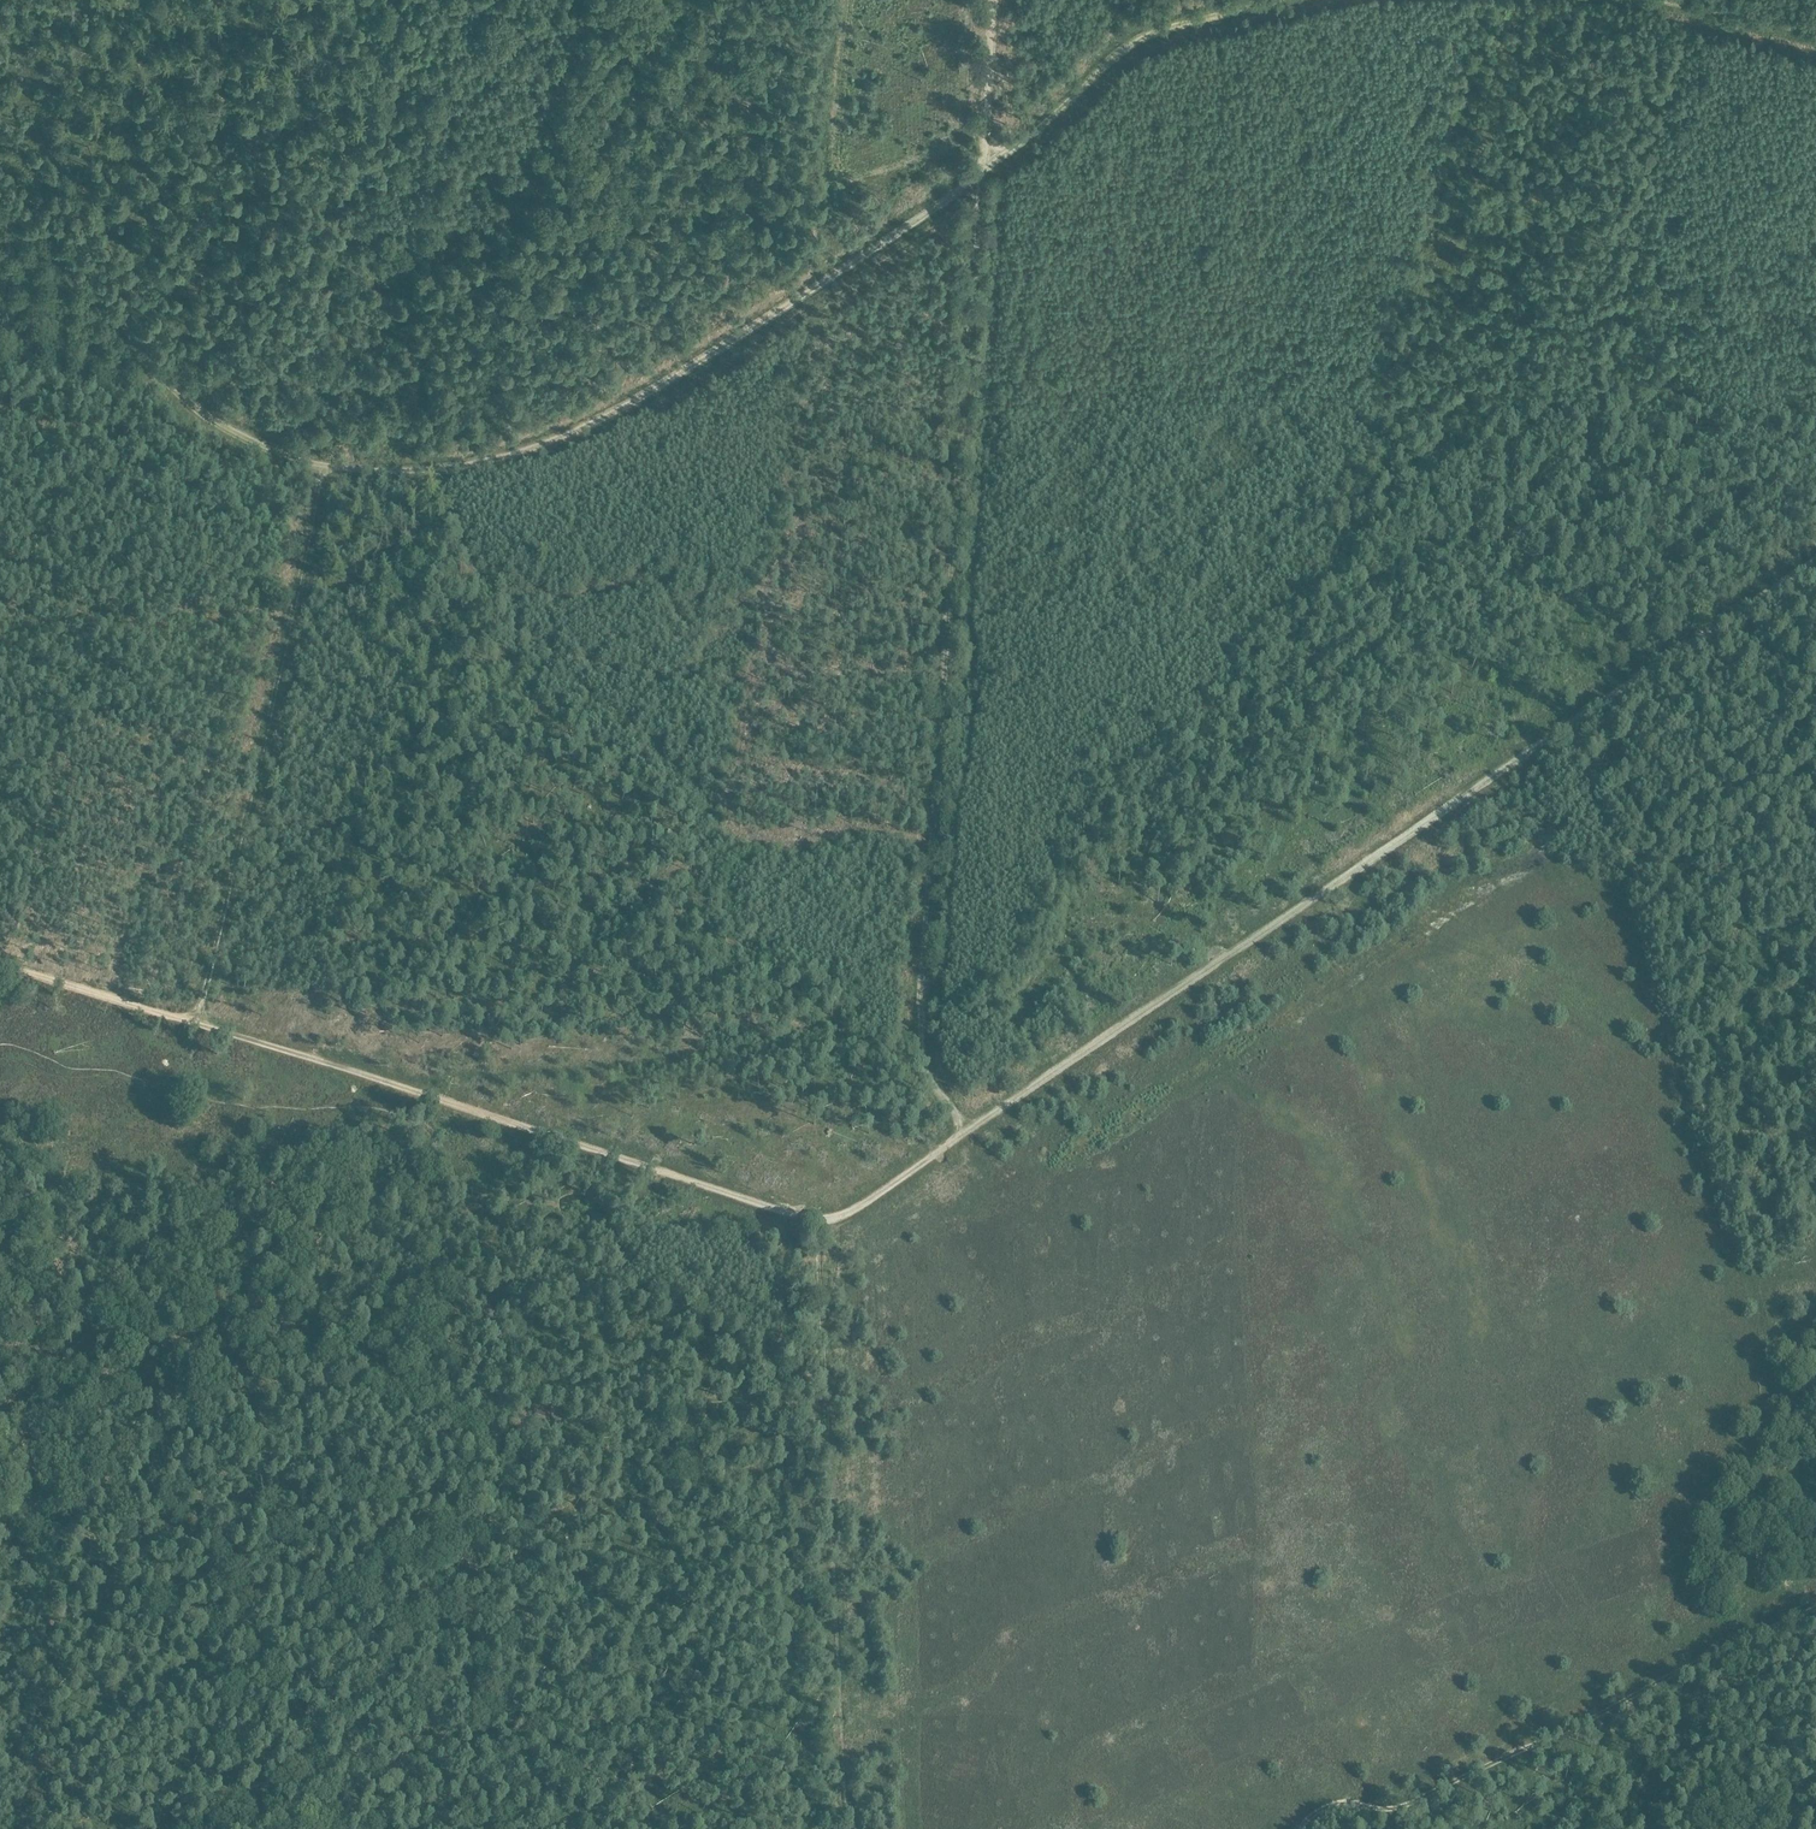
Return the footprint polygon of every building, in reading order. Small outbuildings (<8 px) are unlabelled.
[(1604,1714),(1608,1724),(1617,1721),(1612,1711),(1604,1714)]
